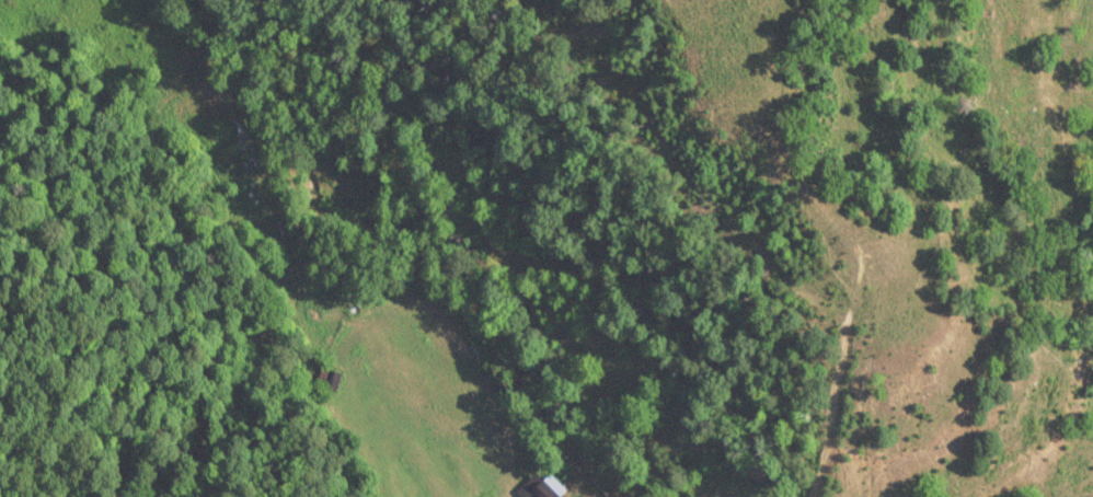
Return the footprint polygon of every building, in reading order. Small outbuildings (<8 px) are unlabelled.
[(559,478),(536,478),(536,496),(559,496),(559,478)]
